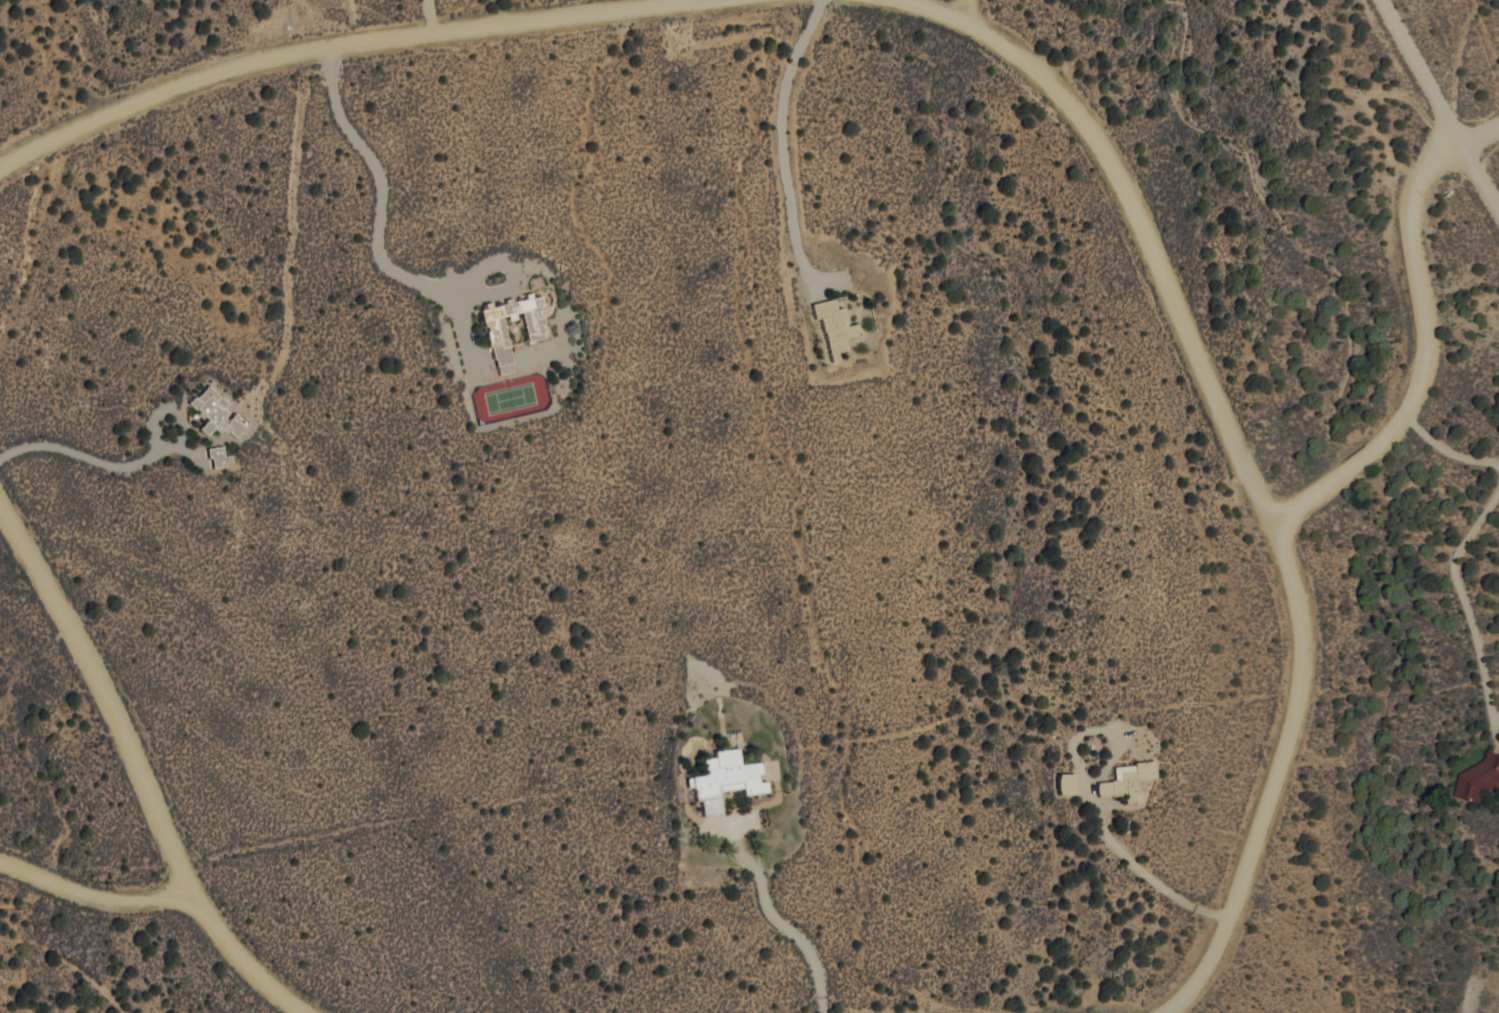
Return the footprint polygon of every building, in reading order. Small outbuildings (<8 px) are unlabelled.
[(548,290),(540,291),(541,313),(549,313),(548,290)] [(496,372),(512,368),(506,345),(509,344),(502,314),(506,312),(508,319),(516,317),(515,310),(520,309),(528,340),(547,335),(538,294),(481,308),(496,372)] [(813,303),(816,318),(823,317),(832,361),(840,359),(839,352),(848,350),(845,338),(861,334),(858,323),(849,324),(843,296),(813,303)] [(190,400),(196,393),(198,395),(209,383),(230,401),(225,407),(228,410),(223,416),(227,420),(233,414),(246,425),(237,436),(226,426),(222,430),(215,424),(208,432),(201,426),(209,417),(190,400)] [(207,447),(223,445),(224,454),(232,453),(233,463),(214,466),(212,455),(209,456),(207,447)] [(720,791),(744,788),(745,795),(768,791),(767,780),(762,781),(760,761),(741,764),(739,747),(715,750),(716,756),(704,758),(706,774),(693,776),(696,801),(702,800),(704,815),(723,812),(720,791)] [(1484,802),(1487,786),(1498,788),(1498,752),(1486,750),(1482,771),(1462,766),(1456,796),(1484,802)] [(1142,792),(1140,778),(1156,776),(1155,761),(1114,765),(1115,780),(1097,781),(1099,796),(1142,792)] [(1059,773),(1059,794),(1076,793),(1075,773),(1059,773)] [(1143,802),(1143,795),(1149,795),(1148,789),(1140,790),(1140,794),(1126,794),(1126,803),(1143,802)]
